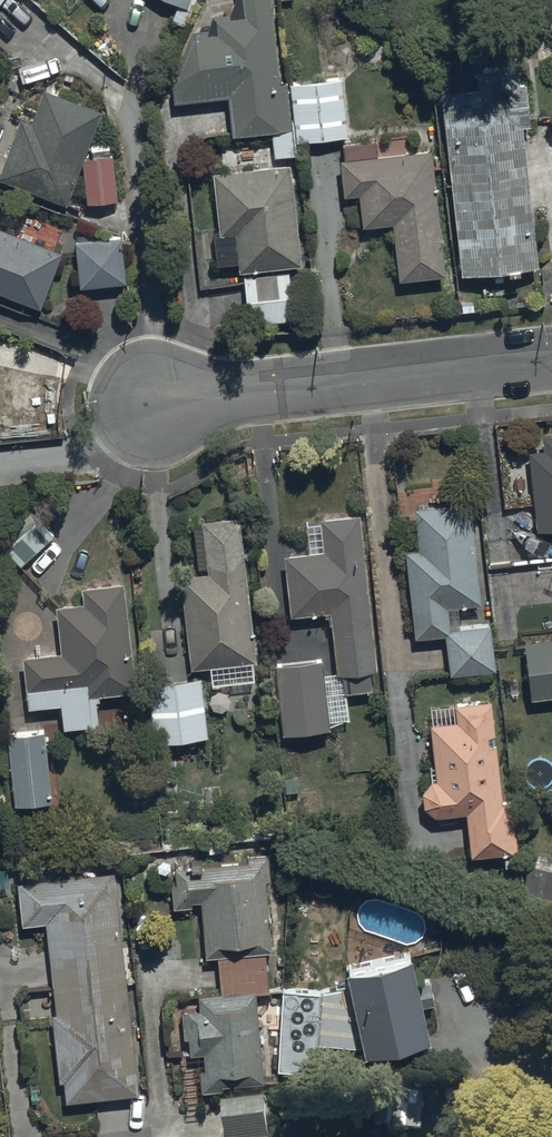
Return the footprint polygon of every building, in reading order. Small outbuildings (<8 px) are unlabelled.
[(245,14),(216,16),(217,30),(194,32),(169,88),(171,106),(228,101),(232,139),(273,135),(275,162),(298,160),(296,143),(346,138),(341,79),(279,84),(272,0),(243,0),(245,14)] [(478,96),(444,99),(461,280),(538,273),(525,133),(531,132),(527,89),(520,89),(518,72),(476,76),(478,96)] [(42,89),(29,124),(22,121),(0,179),(0,181),(64,205),(116,200),(112,156),(81,158),(99,109),(42,89)] [(375,142),(343,145),(344,162),(340,162),(343,200),(360,198),(363,229),(394,226),(400,282),(445,277),(432,151),(377,156),(375,142)] [(293,170),(213,177),(219,238),(237,237),(240,274),(301,269),(293,170)] [(0,228),(0,294),(41,310),(63,253),(0,228)] [(120,235),(75,241),(82,290),(127,284),(120,235)] [(289,273),(242,277),(247,324),(293,320),(289,273)] [(529,451),(537,532),(551,530),(551,436),(543,437),(544,450),(529,451)] [(448,609),(482,604),(470,503),(415,508),(419,550),(404,552),(416,640),(445,636),(451,676),(497,670),(491,625),(451,629),(448,609)] [(323,553),(284,557),(291,618),(332,613),(337,662),(273,669),(281,736),(332,731),(331,723),(349,721),(347,696),(370,694),(368,672),(378,671),(361,515),(319,520),(323,553)] [(239,520),(202,523),(207,577),(182,580),(191,672),(254,665),(239,520)] [(37,522),(2,552),(18,571),(54,541),(37,522)] [(62,654),(21,657),(26,710),(60,708),(62,729),(98,726),(96,698),(132,695),(124,585),(81,588),(82,606),(58,608),(62,654)] [(524,641),(529,699),(551,697),(551,638),(524,641)] [(203,679),(147,683),(151,741),(207,738),(203,679)] [(490,703),(453,707),(455,726),(432,728),(437,782),(430,785),(423,796),(426,810),(438,817),(467,814),(470,855),(518,850),(514,807),(500,808),(490,703)] [(42,730),(5,735),(14,807),(51,802),(42,730)] [(222,996),(255,996),(269,995),(266,955),(272,955),(266,882),(269,881),(267,856),(247,857),(247,862),(208,865),(209,872),(200,873),(199,859),(174,861),(176,886),(171,886),(173,909),(200,906),(204,959),(219,958),(222,996)] [(52,872),(17,875),(22,928),(43,926),(60,1103),(138,1096),(117,875),(53,879),(52,872)] [(347,971),(350,987),(321,994),(280,992),(278,1067),(315,1068),(316,1047),(363,1049),(365,1057),(430,1043),(412,957),(347,971)] [(255,996),(222,996),(197,998),(197,1011),(180,1011),(180,1036),(189,1036),(189,1057),(203,1057),(203,1071),(199,1071),(199,1093),(223,1093),(223,1087),(263,1085),(255,996)] [(380,1123),(420,1127),(425,1081),(384,1077),(380,1123)] [(222,1107),(225,1136),(270,1136),(266,1101),(222,1107)]
